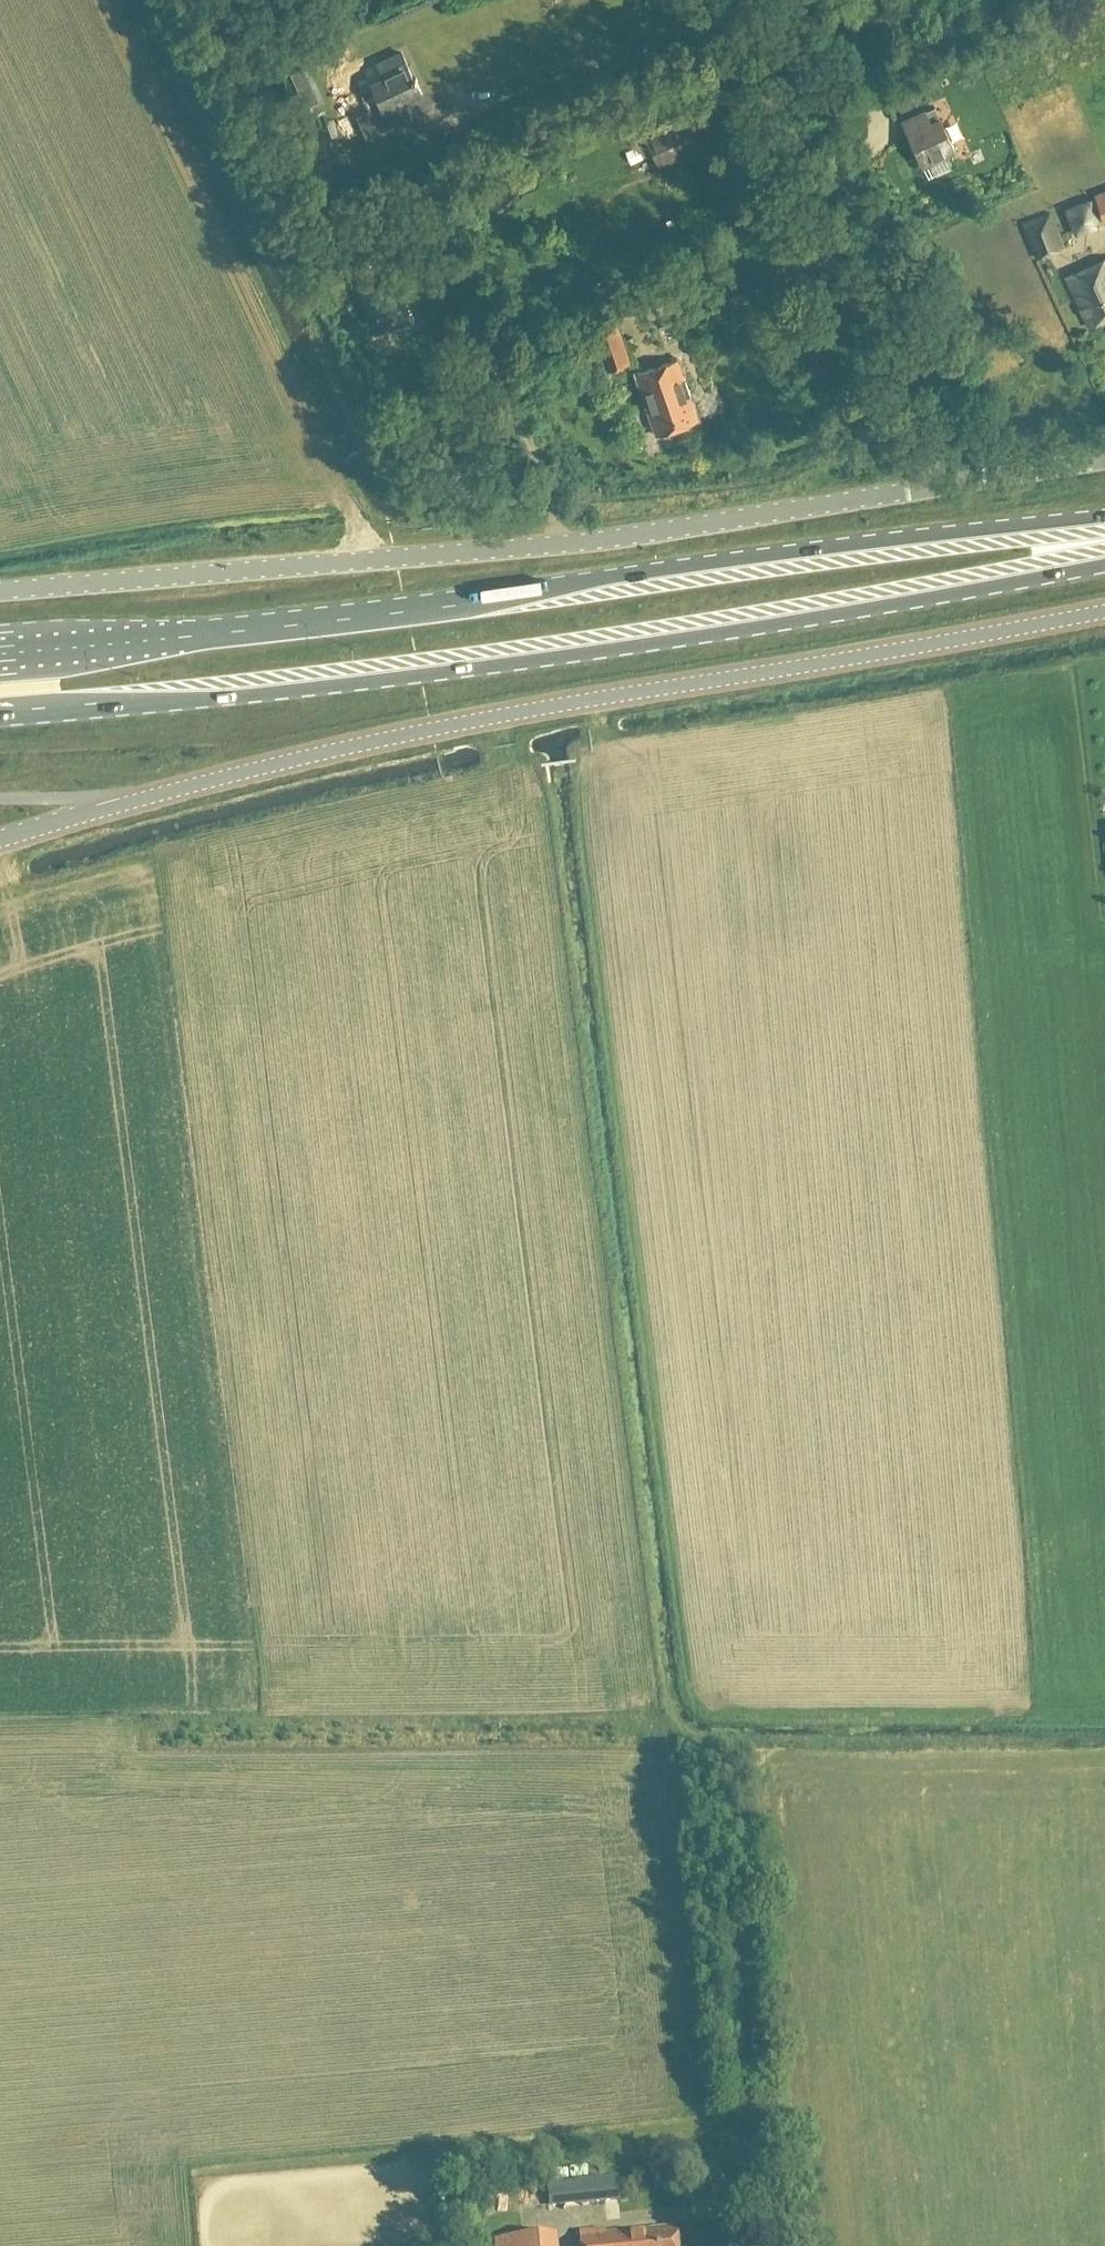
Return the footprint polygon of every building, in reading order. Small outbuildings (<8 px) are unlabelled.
[(381,105),(356,116),(367,139),(392,127),(411,118),(405,104),(422,96),(417,83),(418,83),(416,79),(414,80),(402,54),(378,65),(385,79),(372,85),(381,105)] [(922,167),(954,152),(935,108),(902,123),(922,167)] [(645,132),(659,163),(689,149),(693,159),(705,154),(696,134),(699,133),(689,112),(645,132)] [(1104,224),(1104,191),(1093,195),(1104,224)] [(1064,250),(1050,215),(1024,225),(1039,261),(1064,250)] [(525,265),(534,272),(538,267),(529,260),(525,265)] [(1065,278),(1090,333),(1104,326),(1104,260),(1065,278)] [(630,357),(618,322),(591,332),(604,367),(630,357)] [(698,421),(678,361),(635,376),(655,436),(698,421)] [(605,2177),(569,2180),(571,2202),(607,2199),(605,2177)] [(677,2228),(605,2235),(605,2230),(581,2232),(583,2245),(678,2245),(677,2228)] [(553,2235),(498,2240),(499,2245),(554,2245),(553,2235)]
